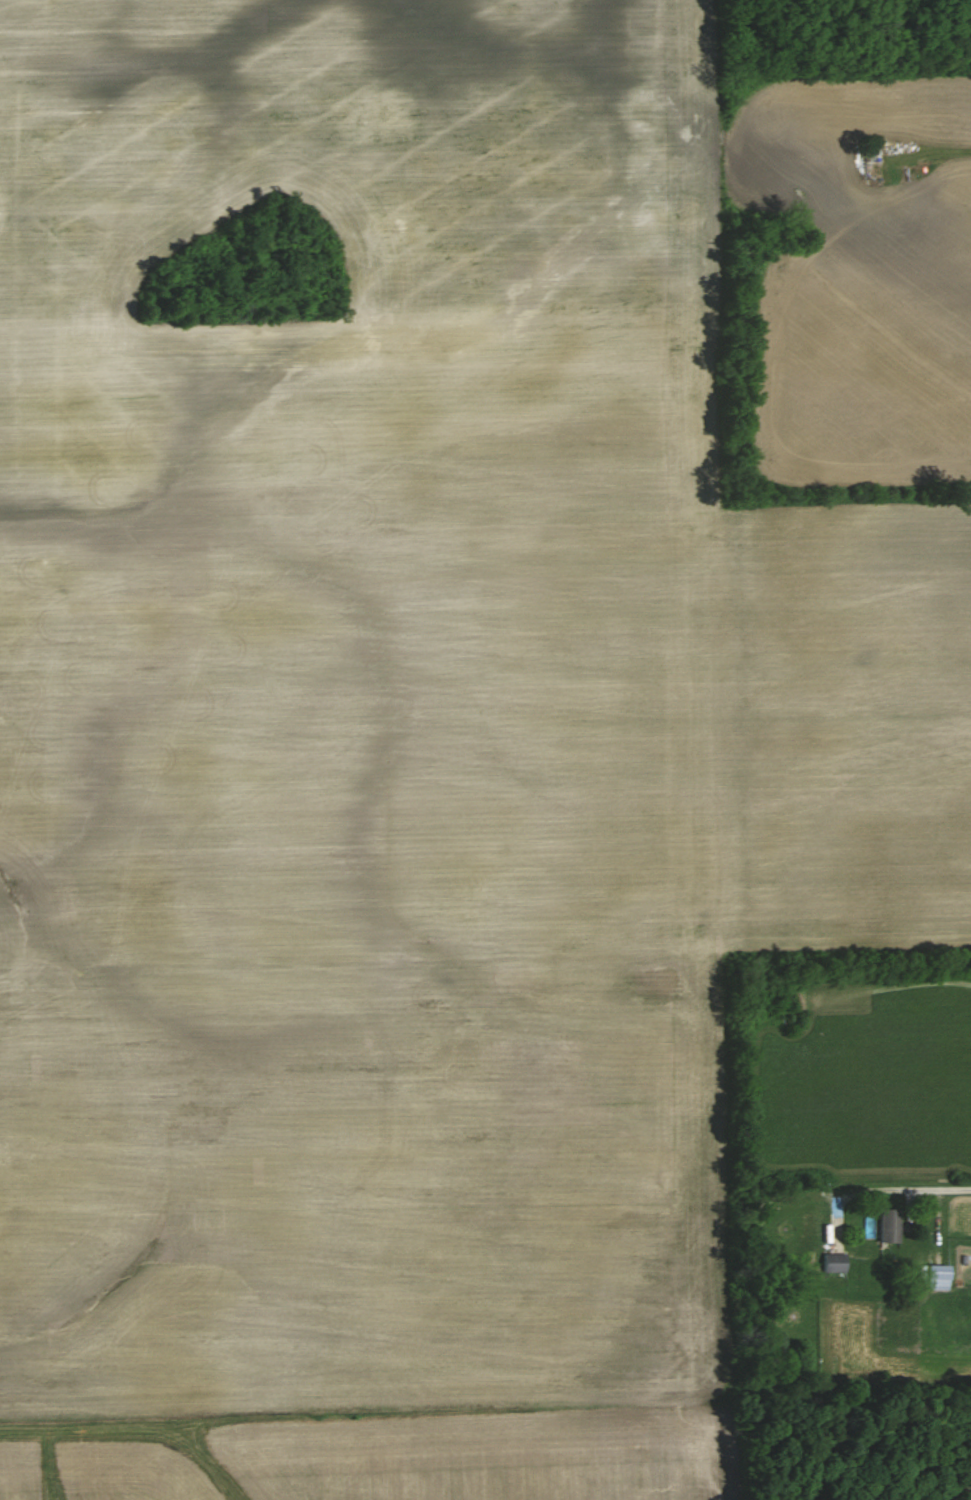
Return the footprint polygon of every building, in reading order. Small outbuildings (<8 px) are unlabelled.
[(877,1208),(877,1241),(897,1241),(897,1208),(877,1208)] [(843,1253),(820,1253),(820,1272),(843,1272),(843,1253)] [(945,1289),(945,1265),(923,1265),(923,1289),(945,1289)]
